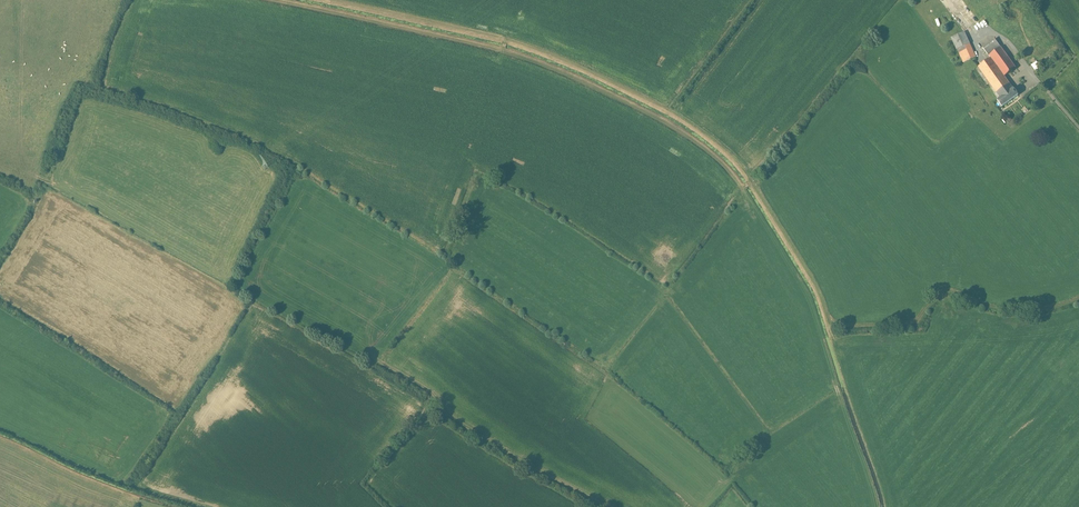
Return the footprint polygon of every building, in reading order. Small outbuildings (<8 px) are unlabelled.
[(958,51),(970,45),(965,33),(952,39),(957,51),(958,51)] [(984,48),(990,56),(1001,48),(996,40),(984,48)] [(970,45),(958,51),(964,63),(976,57),(970,45)] [(1017,68),(1001,48),(990,56),(991,58),(1005,77),(1017,68)] [(1005,77),(991,58),(979,68),(992,86),(997,93),(1010,84),(1005,77)] [(1031,65),(1035,70),(1040,66),(1036,61),(1031,65)] [(976,71),(970,75),(976,84),(982,80),(976,71)] [(1010,84),(997,93),(999,97),(1000,98),(998,100),(1003,107),(1019,95),(1014,89),(1010,84)] [(996,96),(998,98),(999,97),(997,93),(992,86),(986,90),(992,98),(996,96)]
